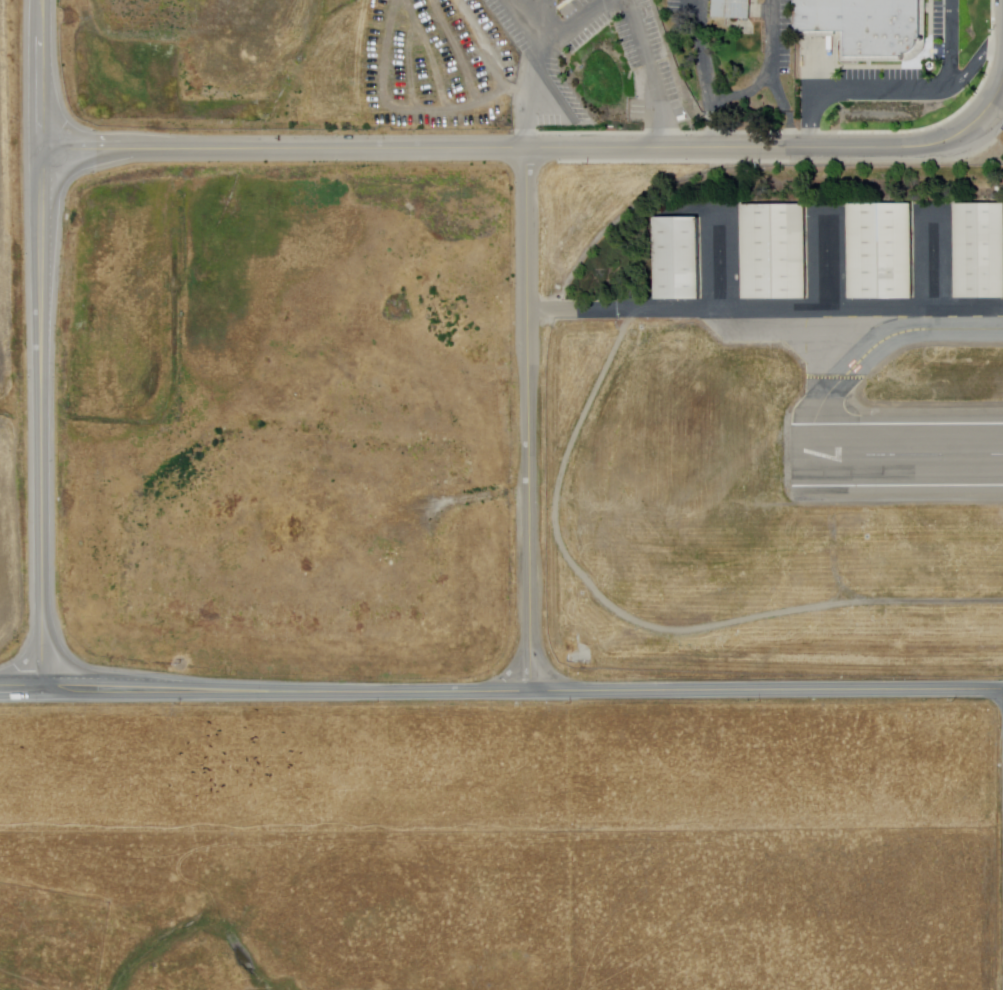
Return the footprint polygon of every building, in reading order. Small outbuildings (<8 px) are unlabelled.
[(717,16),(718,0),(754,0),(753,19),(717,16)] [(803,31),(803,0),(928,0),(928,40),(929,44),(927,50),(924,55),(918,59),(913,62),(845,64),(841,61),(840,54),(841,47),(838,48),(838,32),(803,31)] [(953,204),(1002,204),(1002,298),(954,298),(953,204)] [(806,299),(743,299),(743,206),(806,205),(806,299)] [(909,300),(846,300),(846,206),(909,206),(909,300)] [(700,299),(656,299),(656,218),(700,218),(700,299)]
